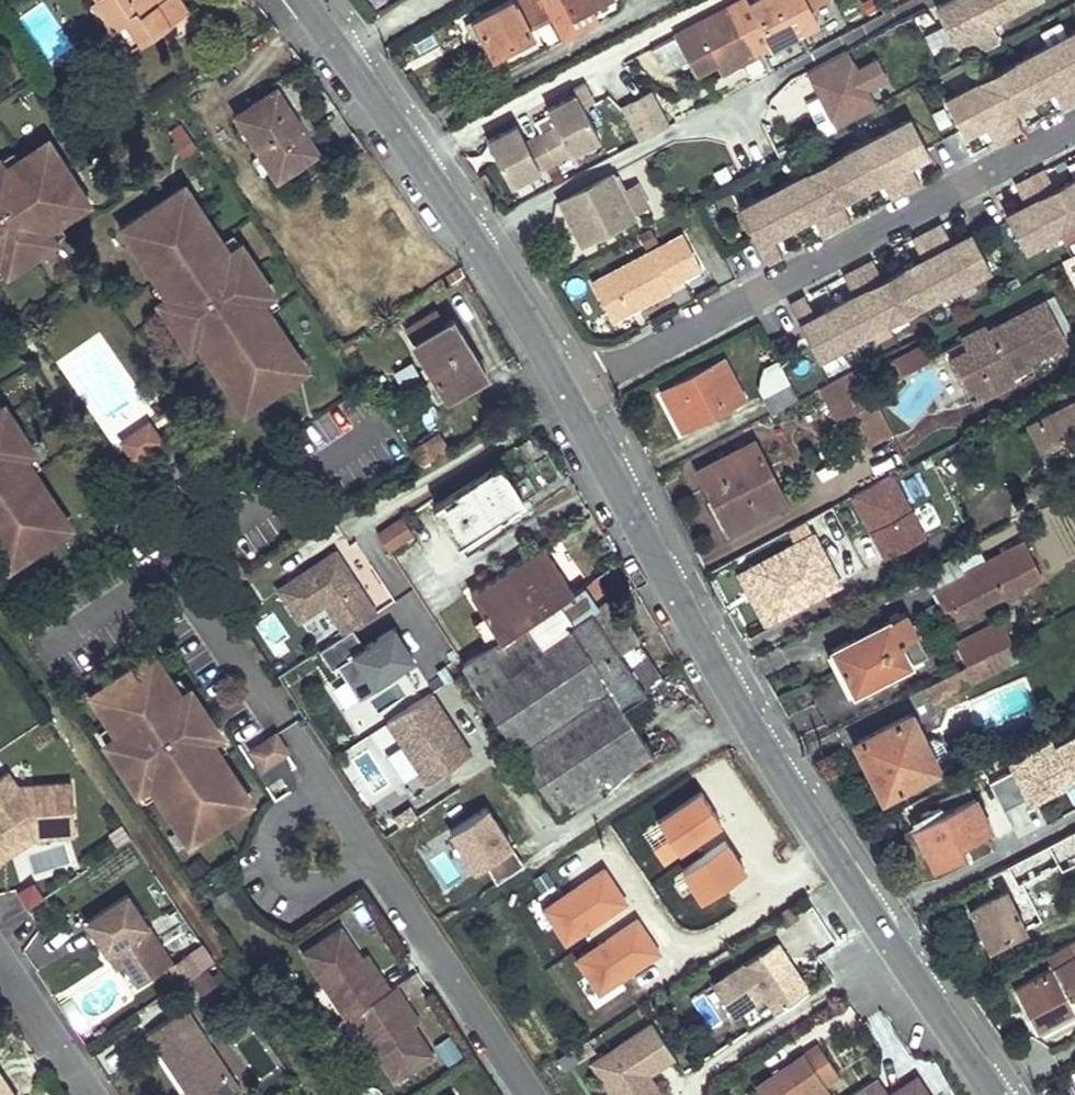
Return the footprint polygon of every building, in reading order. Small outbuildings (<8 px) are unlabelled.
[(119,21),(117,24),(131,47),(186,10),(180,0),(105,0),(119,21)] [(541,0),(507,0),(474,18),(493,55),(515,43),(513,40),(531,30),(527,23),(547,12),(541,0)] [(547,12),(567,2),(571,9),(586,0),(541,0),(547,12)] [(680,33),(700,71),(717,62),(755,42),(760,52),(819,20),(812,6),(823,0),(742,0),(680,33)] [(963,62),(989,48),(979,30),(1026,6),(1023,0),(957,0),(936,11),(963,62)] [(945,100),(963,135),(974,130),(975,121),(981,118),(984,125),(993,144),(1022,128),(1012,110),(1009,103),(1015,100),(1023,104),(1042,94),(1044,84),(1049,82),(1053,88),(1062,107),(1074,99),(1074,31),(945,100)] [(663,67),(684,59),(676,36),(655,44),(663,67)] [(717,62),(723,72),(760,52),(755,42),(717,62)] [(857,71),(846,51),(807,72),(837,128),(876,108),(866,89),(887,78),(878,60),(857,71)] [(541,133),(555,159),(599,136),(583,105),(593,100),(584,82),(573,87),(576,93),(547,108),(550,112),(534,120),(541,133)] [(1049,82),(1044,84),(1042,94),(1053,88),(1049,82)] [(318,152),(278,89),(237,115),(278,178),(318,152)] [(623,109),(627,117),(657,101),(652,94),(623,109)] [(1015,100),(1009,103),(1012,110),(1023,104),(1015,100)] [(627,117),(639,140),(669,125),(657,101),(627,117)] [(981,118),(975,121),(974,130),(984,125),(981,118)] [(929,154),(910,119),(739,210),(767,263),(782,255),(771,236),(768,231),(775,228),(782,231),(802,220),(803,213),(809,210),(812,215),(821,234),(850,219),(840,200),(837,194),(843,192),(852,195),(870,185),(871,177),(876,174),(879,180),(889,198),(919,182),(910,164),(906,158),(910,156),(919,159),(929,154)] [(517,124),(488,139),(510,182),(555,159),(541,133),(526,141),(517,124)] [(1,259),(5,265),(53,232),(50,227),(63,218),(60,214),(69,208),(65,203),(83,191),(50,141),(8,169),(6,166),(0,169),(0,259),(1,259)] [(910,156),(906,158),(910,164),(919,159),(910,156)] [(1065,184),(1064,191),(1058,195),(1055,189),(1046,171),(1015,187),(1025,205),(1028,211),(1022,214),(1016,210),(1005,216),(1023,252),(1074,225),(1074,179),(1065,184)] [(617,173),(611,176),(632,217),(645,210),(632,185),(625,188),(617,173)] [(876,174),(871,177),(870,185),(879,180),(876,174)] [(611,176),(611,175),(559,201),(580,243),(632,217),(611,176)] [(183,184),(172,191),(182,205),(192,198),(183,184)] [(1065,184),(1055,189),(1058,195),(1064,191),(1065,184)] [(143,230),(133,237),(142,252),(140,253),(158,280),(160,279),(169,292),(166,294),(196,339),(199,337),(208,350),(205,352),(224,379),(226,377),(235,392),(245,385),(255,399),(294,373),(284,359),(295,352),(260,299),(265,295),(233,247),(227,251),(192,198),(182,205),(172,191),(133,216),(143,230)] [(843,192),(837,194),(840,200),(852,195),(843,192)] [(1025,205),(1016,210),(1022,214),(1028,211),(1025,205)] [(812,215),(809,210),(803,213),(802,220),(812,215)] [(133,216),(123,223),(133,237),(143,230),(133,216)] [(990,269),(971,233),(960,239),(960,247),(955,251),(951,244),(942,226),(913,241),(922,259),(925,266),(920,269),(912,264),(893,275),(892,284),(887,287),(883,280),(874,261),(844,277),(854,296),(858,302),(852,305),(844,300),(823,312),(822,321),(816,324),(813,317),(804,298),(789,306),(817,360),(990,269)] [(775,228),(768,231),(771,236),(782,231),(775,228)] [(703,269),(686,235),(594,281),(612,317),(638,304),(639,306),(672,289),(671,285),(703,269)] [(960,239),(951,244),(955,251),(960,247),(960,239)] [(240,242),(233,247),(265,295),(272,291),(240,242)] [(1062,261),(1074,286),(1074,254),(1062,261)] [(922,259),(912,264),(920,269),(925,266),(922,259)] [(893,275),(883,280),(887,287),(892,284),(893,275)] [(187,345),(196,339),(166,294),(157,300),(187,345)] [(854,296),(844,300),(852,305),(858,302),(854,296)] [(445,325),(426,297),(397,316),(446,397),(485,373),(453,321),(445,325)] [(1066,341),(1045,300),(987,330),(985,326),(960,339),(967,351),(950,359),(962,385),(982,376),(990,393),(1013,381),(1010,374),(1005,365),(1024,356),(1026,360),(1066,341)] [(823,312),(813,317),(816,324),(822,321),(823,312)] [(790,346),(783,335),(770,341),(776,352),(790,346)] [(304,366),(295,352),(284,359),(294,373),(304,366)] [(1026,360),(1024,356),(1005,365),(1010,374),(1029,365),(1026,360)] [(743,397),(724,359),(663,391),(681,426),(708,413),(709,415),(743,397)] [(990,393),(982,376),(962,385),(971,403),(990,393)] [(795,397),(788,383),(763,396),(770,411),(795,397)] [(882,413),(867,383),(826,404),(834,420),(858,407),(864,421),(882,413)] [(255,399),(245,385),(235,392),(245,406),(255,399)] [(1029,423),(1046,455),(1074,440),(1074,399),(1029,423)] [(0,404),(0,418),(24,454),(33,448),(2,402),(0,404)] [(8,543),(17,557),(56,531),(47,517),(57,510),(47,496),(49,495),(31,467),(29,469),(21,456),(24,454),(0,418),(0,548),(8,543)] [(126,447),(133,458),(161,439),(147,419),(127,433),(133,442),(126,447)] [(438,431),(410,449),(420,464),(448,447),(438,431)] [(133,442),(127,433),(120,438),(126,447),(133,442)] [(971,449),(966,437),(951,446),(957,456),(971,449)] [(786,503),(754,441),(697,471),(716,507),(724,504),(737,528),(786,503)] [(957,456),(951,446),(931,457),(936,467),(957,456)] [(523,501),(499,463),(435,503),(459,541),(523,501)] [(912,520),(889,475),(859,491),(882,536),(912,520)] [(737,528),(724,504),(716,507),(729,533),(737,528)] [(66,525),(57,510),(47,517),(56,531),(66,525)] [(401,516),(376,532),(387,548),(411,532),(401,516)] [(838,583),(813,534),(748,569),(774,617),(838,583)] [(8,543),(0,548),(0,554),(6,564),(17,557),(8,543)] [(573,591),(543,544),(470,592),(484,614),(497,634),(500,638),(573,591)] [(1038,575),(1021,544),(942,584),(959,616),(1038,575)] [(377,611),(339,551),(281,588),(301,620),(327,604),(345,632),(351,628),(377,611)] [(599,605),(584,584),(573,591),(500,638),(463,661),(559,809),(651,749),(611,687),(634,672),(593,610),(599,605)] [(927,654),(904,611),(831,648),(854,692),(927,654)] [(270,613),(256,623),(272,644),(285,633),(270,613)] [(484,614),(473,621),(485,641),(497,634),(484,614)] [(1010,640),(1000,620),(955,643),(966,663),(1010,640)] [(363,647),(351,628),(345,632),(320,649),(333,669),(338,665),(361,699),(378,687),(375,682),(414,657),(394,626),(363,647)] [(933,700),(974,680),(1021,656),(1012,639),(1010,640),(966,663),(926,684),(933,700)] [(150,652),(99,685),(111,703),(106,707),(112,716),(108,718),(117,732),(111,735),(143,784),(149,780),(180,827),(187,822),(196,834),(240,805),(232,792),(241,786),(218,751),(216,752),(208,740),(210,737),(180,692),(177,694),(150,652)] [(99,685),(90,691),(108,718),(112,716),(106,707),(111,703),(99,685)] [(189,686),(180,692),(210,737),(219,732),(189,686)] [(434,689),(390,718),(431,780),(475,751),(434,689)] [(927,743),(911,713),(854,741),(883,797),(922,778),(909,752),(927,743)] [(274,732),(251,747),(262,763),(285,748),(274,732)] [(111,735),(104,740),(136,789),(143,784),(111,735)] [(1023,765),(1057,832),(1074,823),(1074,737),(1023,765)] [(70,781),(16,785),(6,770),(0,774),(0,835),(7,845),(25,833),(34,832),(34,835),(74,833),(70,781)] [(241,786),(232,792),(240,805),(250,799),(241,786)] [(655,819),(680,853),(723,821),(698,787),(655,819)] [(990,829),(972,795),(919,821),(930,846),(924,849),(934,868),(964,853),(960,844),(990,829)] [(485,859),(497,878),(524,860),(487,803),(451,826),(476,865),(485,859)] [(930,846),(919,821),(912,825),(924,849),(930,846)] [(187,822),(180,827),(188,839),(196,834),(187,822)] [(1006,863),(1008,868),(995,875),(998,883),(976,894),(980,902),(968,908),(987,946),(1024,926),(1005,890),(1017,883),(1060,861),(1063,868),(1074,862),(1074,827),(1006,863)] [(7,845),(0,835),(0,859),(34,835),(34,832),(25,833),(7,845)] [(728,839),(680,868),(699,900),(748,871),(728,839)] [(558,882),(529,901),(560,948),(629,903),(604,865),(564,891),(558,882)] [(17,893),(27,908),(42,898),(32,883),(17,893)] [(1036,920),(1017,883),(1005,890),(1024,926),(1036,920)] [(150,930),(127,893),(87,919),(107,950),(113,946),(123,962),(136,983),(138,982),(145,977),(165,965),(170,961),(166,956),(150,930)] [(150,930),(166,956),(190,941),(173,915),(150,930)] [(573,957),(598,995),(662,953),(637,915),(573,957)] [(337,929),(299,955),(343,1020),(348,1016),(392,1082),(430,1056),(410,1027),(397,1007),(402,1003),(392,987),(386,991),(376,975),(370,979),(357,959),(337,929)] [(780,938),(715,981),(736,1011),(767,991),(779,1009),(812,987),(780,938)] [(1057,955),(1064,969),(1074,963),(1074,945),(1057,955)] [(118,966),(123,962),(113,946),(107,950),(118,966)] [(187,958),(184,952),(170,961),(165,965),(168,971),(187,958)] [(362,955),(357,959),(370,979),(376,975),(362,955)] [(196,971),(187,958),(168,971),(177,984),(196,971)] [(1074,1010),(1054,969),(1015,987),(1034,1029),(1074,1010)] [(415,1023),(402,1003),(397,1007),(410,1027),(415,1023)] [(214,1087),(230,1075),(186,1009),(148,1034),(175,1074),(181,1071),(186,1079),(181,1082),(189,1094),(219,1094),(214,1087)] [(655,1020),(594,1061),(617,1094),(667,1094),(656,1078),(652,1081),(648,1073),(677,1053),(655,1020)] [(825,1046),(822,1041),(808,1050),(811,1055),(825,1046)] [(768,1094),(837,1094),(828,1081),(842,1072),(825,1046),(811,1055),(808,1050),(759,1082),(768,1094)] [(0,1070),(0,1094),(17,1094),(0,1070)] [(181,1071),(175,1074),(181,1082),(186,1079),(181,1071)] [(920,1073),(891,1092),(879,1074),(847,1094),(934,1094),(920,1073)] [(240,1090),(230,1075),(214,1087),(219,1094),(233,1094),(240,1090)]
